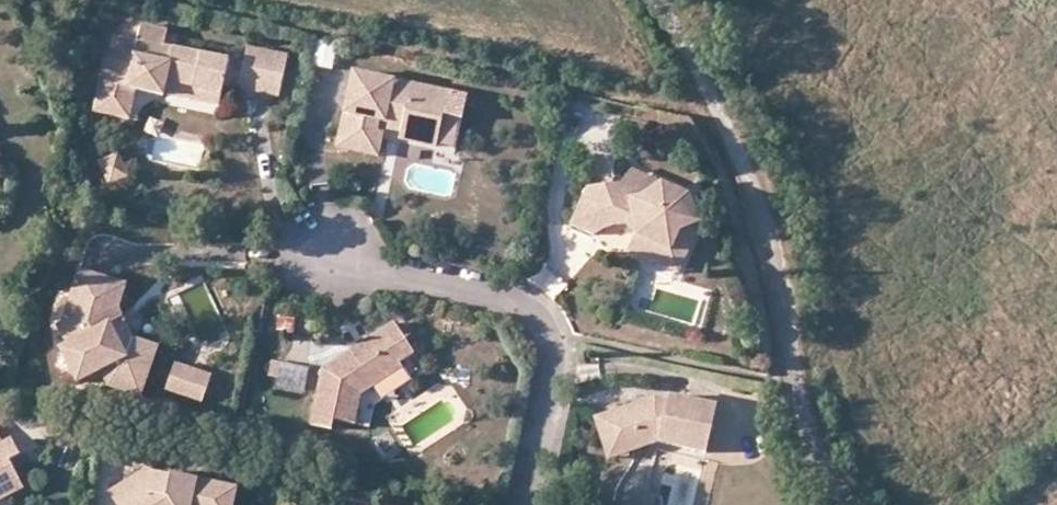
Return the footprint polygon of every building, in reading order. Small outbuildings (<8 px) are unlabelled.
[(137,39),(162,44),(165,28),(140,23),(137,39)] [(132,64),(137,39),(114,34),(108,58),(132,64)] [(327,40),(311,37),(306,61),(322,65),(327,40)] [(221,84),(226,57),(162,44),(137,39),(132,64),(108,58),(103,57),(97,90),(113,93),(112,100),(129,103),(133,88),(160,95),(161,92),(164,79),(219,91),(221,84)] [(248,45),(244,61),(239,88),(278,96),(287,53),(248,45)] [(239,88),(244,61),(226,57),(221,84),(239,88)] [(350,72),(336,133),(370,141),(372,133),(375,119),(398,125),(434,133),(443,92),(350,72)] [(217,104),(219,91),(164,79),(161,92),(217,104)] [(126,117),(129,103),(112,100),(113,93),(97,90),(93,109),(126,117)] [(462,96),(443,92),(439,110),(457,115),(462,96)] [(431,145),(434,133),(398,125),(396,137),(431,145)] [(370,141),(336,133),(333,145),(374,153),(377,134),(372,133),(370,141)] [(112,152),(94,161),(105,182),(123,173),(112,152)] [(634,170),(622,183),(632,197),(646,195),(660,182),(634,170)] [(632,197),(622,183),(587,187),(571,225),(596,236),(602,232),(608,229),(615,227),(620,227),(624,228),(629,229),(633,232),(635,234),(670,250),(679,231),(701,223),(690,195),(660,182),(646,195),(632,197)] [(670,250),(635,234),(629,251),(678,273),(701,225),(701,223),(679,231),(670,250)] [(143,400),(153,365),(122,357),(103,321),(100,313),(107,285),(78,275),(62,322),(56,327),(67,346),(60,350),(81,386),(102,373),(111,390),(143,400)] [(122,357),(153,365),(157,351),(133,344),(117,314),(124,290),(107,285),(100,313),(103,321),(122,357)] [(414,360),(394,328),(321,372),(309,427),(326,431),(328,423),(351,428),(357,401),(400,375),(397,370),(414,360)] [(305,394),(308,371),(283,367),(279,390),(305,394)] [(210,379),(176,370),(169,394),(203,403),(210,379)] [(668,396),(666,402),(664,409),(658,408),(656,400),(654,400),(606,414),(616,443),(638,437),(642,447),(656,443),(705,453),(716,406),(668,396)] [(664,409),(666,402),(656,400),(658,408),(664,409)] [(609,457),(642,447),(638,437),(616,443),(606,414),(596,417),(609,457)] [(27,489),(13,461),(24,456),(15,440),(4,446),(0,448),(0,503),(27,489)] [(114,504),(232,504),(235,490),(169,476),(167,479),(141,473),(108,493),(114,504)]
